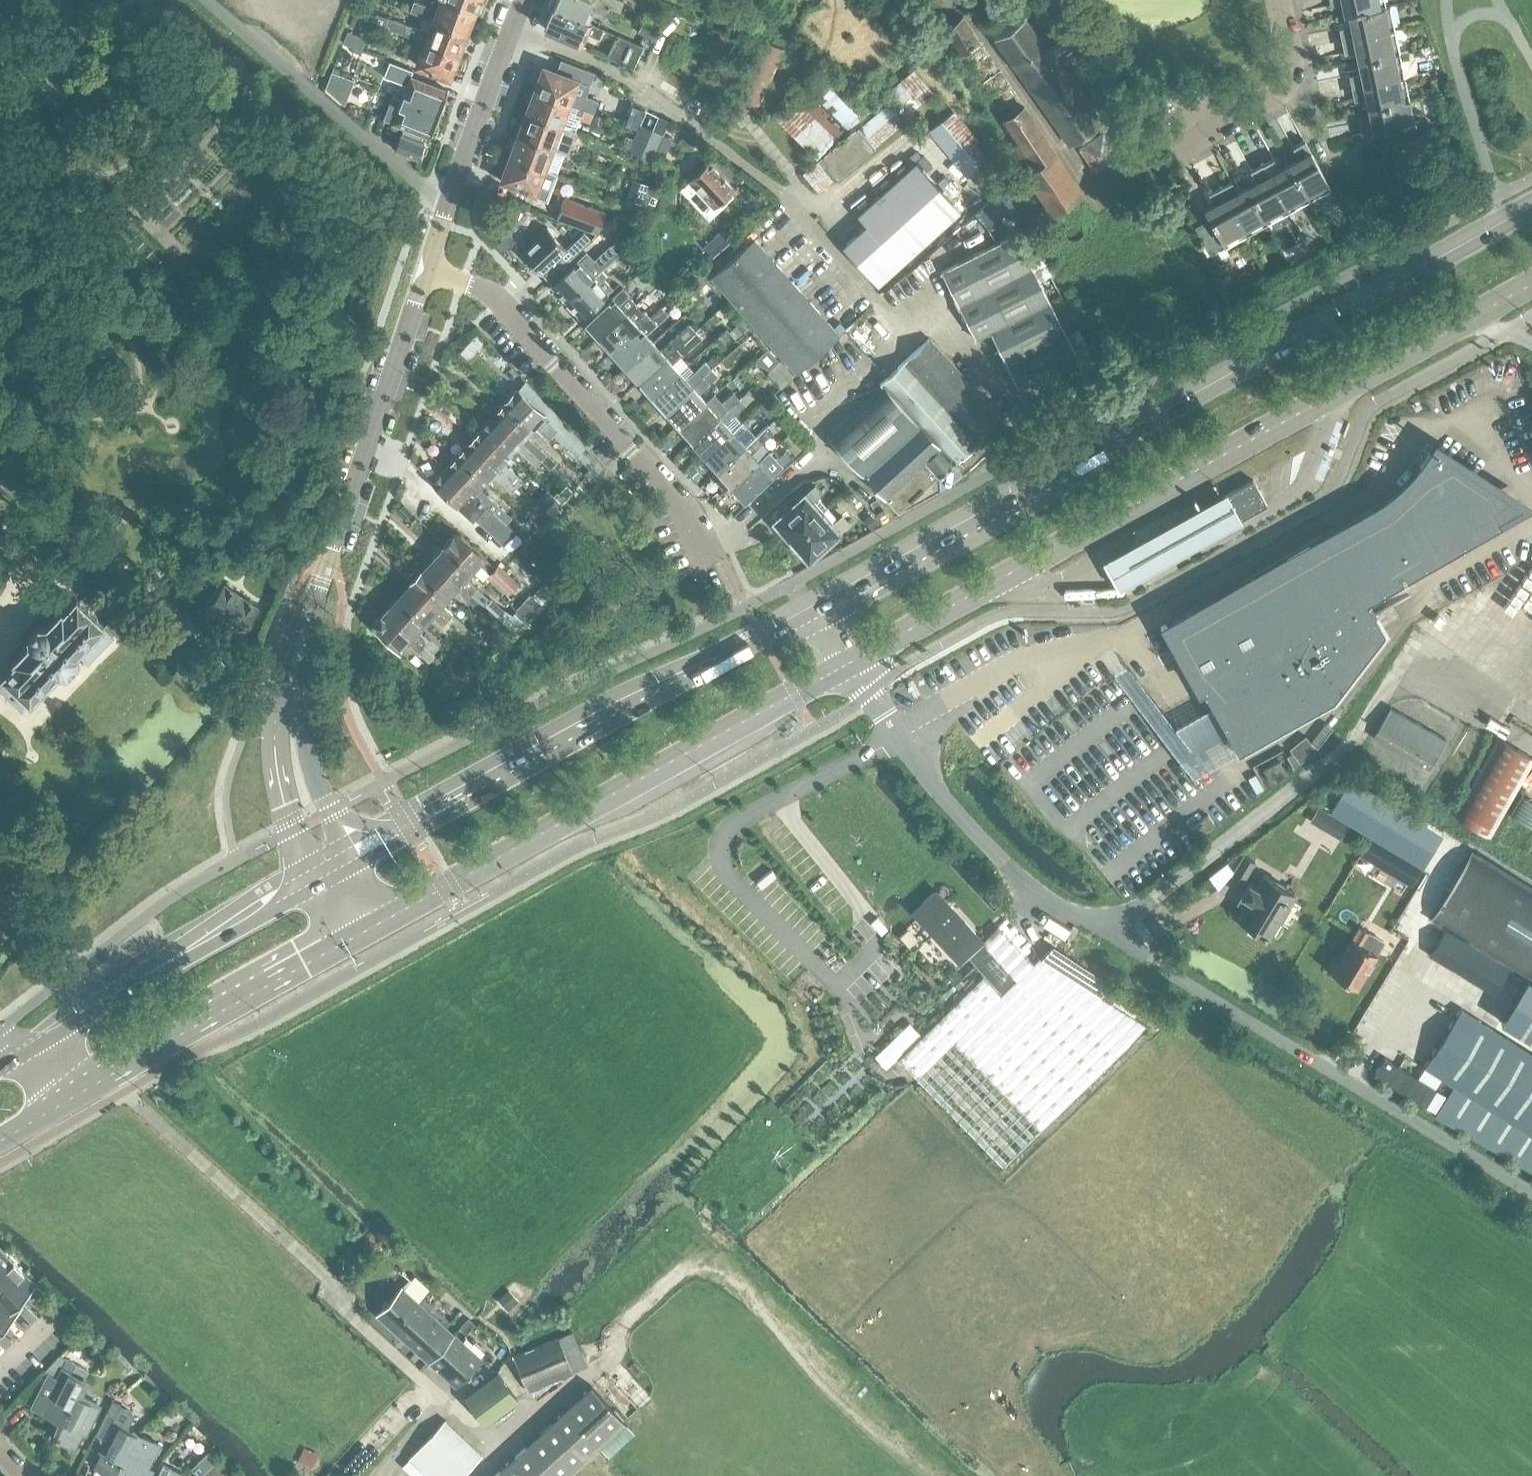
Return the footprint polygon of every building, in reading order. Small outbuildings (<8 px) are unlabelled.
[(450,0),(438,0),(434,9),(413,1),(410,10),(431,18),(468,33),(476,10),(450,0)] [(476,10),(480,0),(450,0),(476,10)] [(552,6),(588,22),(588,21),(593,10),(606,15),(610,6),(596,0),(555,0),(552,6)] [(610,6),(620,10),(624,0),(623,0),(596,0),(610,6)] [(1344,14),(1348,13),(1385,5),(1384,0),(1341,0),(1344,14)] [(1348,13),(1351,28),(1340,30),(1342,39),(1394,28),(1389,4),(1385,5),(1348,13)] [(588,22),(552,6),(543,28),(582,45),(587,33),(599,38),(603,28),(588,21),(588,22)] [(1000,111),(1020,97),(963,14),(944,28),(948,34),(1000,111)] [(1069,145),(1099,124),(1103,122),(1056,54),(1073,43),(1058,21),(1038,35),(1024,15),(993,36),(1069,145)] [(468,33),(431,18),(426,31),(406,23),(391,17),(387,27),(402,33),(423,41),(459,55),(468,33)] [(637,32),(654,40),(660,29),(643,20),(637,32)] [(1394,28),(1342,39),(1344,49),(1355,47),(1358,60),(1399,52),(1395,32),(1406,30),(1405,26),(1394,28)] [(722,28),(712,51),(724,57),(735,34),(722,28)] [(660,29),(650,50),(662,56),(672,34),(660,29)] [(643,45),(617,33),(612,44),(607,55),(633,67),(643,45)] [(672,34),(662,56),(674,61),(684,39),(672,34)] [(759,36),(729,103),(754,114),(784,47),(759,36)] [(684,39),(674,61),(686,66),(695,44),(684,39)] [(459,55),(423,41),(413,66),(450,80),(459,55)] [(707,50),(698,72),(710,77),(719,55),(707,50)] [(1399,52),(1358,60),(1361,76),(1350,78),(1352,86),(1404,75),(1399,52)] [(533,89),(590,110),(593,112),(598,99),(586,94),(595,71),(561,59),(558,69),(543,63),(533,89)] [(807,74),(800,81),(847,129),(866,109),(829,74),(818,63),(807,74)] [(404,99),(438,112),(439,109),(443,108),(445,102),(443,98),(447,88),(387,66),(383,75),(409,85),(404,99)] [(904,119),(903,118),(919,105),(934,93),(914,69),(884,94),(889,100),(859,126),(858,125),(803,172),(818,190),(834,177),(836,180),(875,146),(874,145),(904,119)] [(354,81),(332,72),(326,88),(345,103),(354,81)] [(1404,75),(1352,86),(1354,96),(1365,93),(1368,108),(1409,99),(1404,75)] [(590,110),(533,89),(525,111),(563,125),(568,112),(576,114),(575,115),(586,120),(590,110)] [(438,112),(404,99),(393,94),(383,119),(404,127),(422,134),(429,136),(433,125),(437,123),(439,117),(438,113),(438,112)] [(1409,99),(1368,108),(1371,122),(1360,124),(1362,134),(1414,123),(1409,99)] [(633,105),(626,122),(635,126),(641,108),(633,105)] [(1049,214),(1050,213),(1081,193),(1053,152),(1054,151),(1024,105),(1002,119),(1018,142),(1009,148),(1024,171),(1022,173),(1049,214)] [(954,110),(929,131),(952,160),(978,139),(954,110)] [(563,125),(525,111),(517,134),(554,148),(555,146),(557,147),(559,139),(558,139),(563,125)] [(640,156),(652,129),(638,123),(627,150),(640,156)] [(422,134),(404,127),(402,134),(401,133),(395,148),(418,157),(424,142),(419,141),(422,134)] [(652,129),(640,156),(650,160),(662,134),(652,129)] [(1094,172),(1110,161),(1119,155),(1103,131),(1078,147),(1094,172)] [(1364,143),(1376,141),(1374,132),(1362,134),(1364,143)] [(554,148),(517,134),(508,158),(551,173),(552,171),(557,173),(565,152),(554,148)] [(1302,155),(1290,162),(1310,199),(1331,187),(1305,140),(1296,145),(1302,155)] [(551,173),(508,158),(499,182),(536,195),(537,193),(543,195),(551,173)] [(734,194),(730,190),(735,185),(711,159),(688,180),(693,186),(685,193),(709,219),(727,202),(726,200),(734,194)] [(963,208),(920,159),(862,211),(872,222),(846,245),(880,282),(963,208)] [(1310,199),(1290,162),(1277,169),(1271,159),(1263,163),(1289,210),(1310,199)] [(1289,210),(1263,163),(1255,168),(1260,179),(1248,185),(1268,222),(1289,210)] [(1229,182),(1221,186),(1247,234),(1268,222),(1248,185),(1235,193),(1229,182)] [(650,185),(642,206),(656,211),(664,190),(650,185)] [(1247,234),(1221,186),(1212,191),(1218,202),(1205,209),(1211,220),(1195,229),(1209,254),(1241,237),(1244,243),(1250,240),(1247,234)] [(588,229),(597,232),(604,212),(563,197),(556,218),(588,229)] [(519,251),(540,273),(542,271),(550,279),(565,264),(558,256),(566,249),(545,227),(519,251)] [(597,232),(588,229),(576,241),(582,247),(592,238),(597,232)] [(721,229),(703,245),(713,256),(731,239),(721,229)] [(619,254),(631,242),(620,231),(615,235),(617,239),(611,244),(585,268),(577,260),(551,284),(567,302),(602,269),(619,254)] [(958,304),(1033,266),(1015,232),(941,270),(958,304)] [(753,237),(710,276),(768,340),(796,371),(839,333),(811,301),(753,237)] [(631,242),(619,254),(628,262),(639,251),(631,242)] [(1050,299),(1033,266),(958,304),(976,339),(991,331),(990,330),(1050,299)] [(633,275),(643,289),(654,280),(644,267),(633,275)] [(602,269),(567,302),(582,318),(608,293),(614,288),(604,278),(607,275),(602,269)] [(685,300),(707,279),(698,269),(676,290),(685,300)] [(599,337),(636,304),(637,303),(629,295),(630,294),(624,286),(611,297),(611,296),(584,320),(599,337)] [(1067,333),(1050,299),(990,330),(991,331),(1007,363),(1067,333)] [(643,312),(636,304),(599,337),(612,351),(651,317),(645,310),(643,312)] [(662,307),(651,317),(612,351),(625,367),(652,342),(645,334),(666,315),(666,312),(662,307)] [(652,342),(625,367),(638,381),(696,330),(700,326),(696,320),(691,324),(690,323),(660,350),(652,342)] [(702,337),(696,330),(638,381),(652,396),(679,372),(671,364),(680,356),(702,337)] [(1067,333),(1007,363),(1024,397),(1084,367),(1067,333)] [(882,386),(827,436),(898,513),(938,477),(938,478),(1004,418),(930,337),(880,383),(882,386)] [(757,355),(770,370),(780,361),(767,346),(757,355)] [(679,372),(652,396),(665,411),(713,369),(712,368),(716,364),(711,358),(707,362),(706,360),(693,371),(685,379),(679,372)] [(718,375),(713,369),(665,411),(679,426),(706,402),(698,393),(710,383),(709,382),(718,375)] [(550,429),(557,436),(575,456),(584,448),(524,382),(516,390),(554,424),(550,429)] [(554,424),(516,390),(506,402),(534,428),(544,437),(551,443),(557,436),(550,429),(554,424)] [(712,409),(706,402),(679,426),(691,441),(739,398),(733,391),(725,398),(712,409)] [(746,404),(739,398),(691,441),(704,455),(731,431),(742,421),(735,414),(738,412),(746,404)] [(534,428),(506,402),(493,416),(540,459),(554,471),(559,476),(564,471),(527,436),(534,428)] [(540,459),(493,416),(481,430),(509,456),(516,448),(535,465),(540,459)] [(731,431),(704,455),(718,470),(770,423),(765,419),(752,430),(740,440),(731,431)] [(770,423),(718,470),(731,485),(758,461),(751,453),(779,427),(773,421),(770,423)] [(509,456),(481,430),(470,442),(518,484),(522,479),(512,470),(518,464),(509,456)] [(486,482),(493,474),(513,492),(519,486),(470,442),(457,456),(486,482)] [(758,461),(731,485),(744,500),(792,457),(787,450),(785,452),(785,451),(765,469),(758,461)] [(1176,641),(1177,642),(1225,727),(1238,749),(1333,696),(1384,630),(1366,599),(1501,523),(1493,508),(1487,499),(1480,490),(1472,481),(1464,473),(1455,465),(1445,458),(1434,451),(1429,461),(1422,470),(1414,479),(1406,488),(1397,495),(1388,502),(1379,508),(1350,524),(1340,530),(1287,559),(1287,558),(1247,581),(1256,596),(1176,641)] [(486,482),(457,456),(446,469),(506,523),(511,517),(480,489),(486,482)] [(506,523),(446,469),(434,482),(472,517),(480,524),(481,523),(503,543),(514,531),(506,523)] [(1225,496),(1238,520),(1267,505),(1254,480),(1225,496)] [(791,540),(828,507),(817,496),(822,492),(814,483),(773,520),(791,540)] [(1239,522),(1225,496),(1223,494),(1105,560),(1121,587),(1239,522)] [(837,517),(828,507),(791,540),(808,559),(849,522),(841,513),(837,517)] [(203,526),(187,525),(186,537),(202,538),(203,526)] [(444,543),(474,570),(480,564),(489,572),(488,573),(509,592),(518,582),(496,563),(494,566),(485,557),(486,556),(459,532),(454,532),(444,543)] [(474,570),(444,543),(431,558),(479,600),(481,602),(486,596),(467,578),(471,574),(478,581),(481,577),(474,570)] [(431,558),(419,572),(448,598),(456,590),(474,606),(479,600),(431,558)] [(419,572),(407,584),(447,619),(464,635),(469,629),(443,604),(448,598),(419,572)] [(529,593),(516,608),(527,618),(552,589),(543,581),(532,595),(529,593)] [(206,608),(223,620),(220,624),(231,632),(234,627),(240,631),(257,606),(223,582),(206,608)] [(447,619),(407,584),(395,597),(425,624),(432,616),(442,625),(447,619)] [(11,699),(6,704),(15,712),(20,708),(22,710),(25,707),(23,705),(28,701),(29,702),(57,673),(59,675),(65,675),(78,661),(79,653),(87,661),(119,628),(110,619),(105,624),(76,596),(64,609),(62,607),(45,624),(38,623),(26,636),(27,644),(11,660),(13,661),(0,675),(2,677),(0,679),(0,689),(11,699)] [(395,597),(384,611),(433,655),(435,654),(434,653),(439,647),(430,638),(429,640),(419,631),(425,624),(395,597)] [(527,618),(516,608),(513,606),(506,614),(507,616),(504,620),(516,631),(527,618)] [(433,655),(384,611),(372,624),(401,650),(409,643),(429,660),(433,655)] [(478,649),(467,662),(477,670),(477,671),(489,658),(478,649)] [(477,670),(467,662),(457,673),(458,674),(463,680),(466,682),(477,670)] [(463,680),(458,674),(443,690),(449,695),(463,680)] [(1445,739),(1406,717),(1390,708),(1373,737),(1428,768),(1445,739)] [(1517,787),(1531,762),(1531,756),(1499,737),(1454,814),(1490,834),(1517,787)] [(1264,769),(1272,783),(1288,774),(1280,760),(1264,769)] [(1350,776),(1330,809),(1423,865),(1443,831),(1350,776)] [(1319,806),(1310,821),(1340,838),(1349,824),(1319,806)] [(1370,837),(1361,854),(1410,883),(1420,866),(1370,837)] [(1429,954),(1444,963),(1494,992),(1510,966),(1527,977),(1501,1021),(1502,1021),(1531,1039),(1531,887),(1472,851),(1431,920),(1445,928),(1429,954)] [(1242,856),(1231,875),(1243,883),(1254,863),(1242,856)] [(1249,900),(1239,918),(1269,936),(1294,892),(1263,874),(1257,886),(1250,882),(1242,896),(1249,900)] [(935,889),(911,910),(961,965),(970,957),(1002,992),(1016,978),(982,941),(936,890),(935,889)] [(1333,957),(1326,968),(1357,986),(1384,941),(1358,926),(1338,960),(1333,957)] [(960,998),(899,1057),(910,1068),(915,1074),(1004,1165),(1098,1074),(1148,1025),(1100,994),(1111,984),(1112,983),(1052,945),(1040,958),(1039,956),(1034,961),(1017,978),(1001,993),(983,975),(983,976),(960,998)] [(1425,1065),(1455,1085),(1531,1133),(1531,1054),(1461,1009),(1425,1065)] [(927,1027),(915,1015),(899,1031),(881,1050),(892,1062),(927,1027)] [(1383,1059),(1374,1074),(1420,1100),(1429,1086),(1383,1059)] [(1455,1085),(1436,1115),(1531,1175),(1531,1133),(1455,1085)] [(22,1305),(18,1301),(34,1286),(0,1249),(0,1327),(22,1305)] [(402,1288),(377,1316),(429,1362),(453,1334),(454,1334),(402,1288)] [(495,1301),(503,1310),(505,1312),(519,1299),(509,1289),(495,1301)] [(528,1391),(574,1372),(588,1366),(574,1332),(514,1357),(528,1391)] [(453,1334),(429,1362),(457,1387),(481,1359),(453,1334)] [(49,1373),(32,1406),(45,1412),(45,1411),(60,1419),(59,1420),(52,1434),(56,1436),(86,1377),(89,1370),(65,1358),(59,1355),(44,1370),(49,1373)] [(465,1396),(486,1424),(518,1400),(498,1372),(465,1396)] [(86,1377),(56,1436),(77,1446),(83,1434),(87,1435),(102,1404),(82,1394),(90,1379),(86,1377)] [(625,1421),(593,1386),(496,1475),(566,1475),(625,1421)] [(95,1466),(111,1474),(110,1475),(115,1475),(138,1431),(127,1426),(134,1413),(113,1402),(97,1434),(104,1438),(98,1450),(101,1452),(95,1466)] [(413,1475),(429,1475),(462,1475),(482,1455),(446,1420),(419,1448),(420,1449),(403,1466),(413,1475)] [(115,1475),(152,1475),(155,1470),(149,1467),(162,1443),(138,1431),(115,1475)] [(216,1460),(205,1449),(187,1466),(196,1475),(200,1475),(203,1473),(216,1460)] [(169,1466),(165,1475),(164,1475),(188,1475),(169,1466)]
